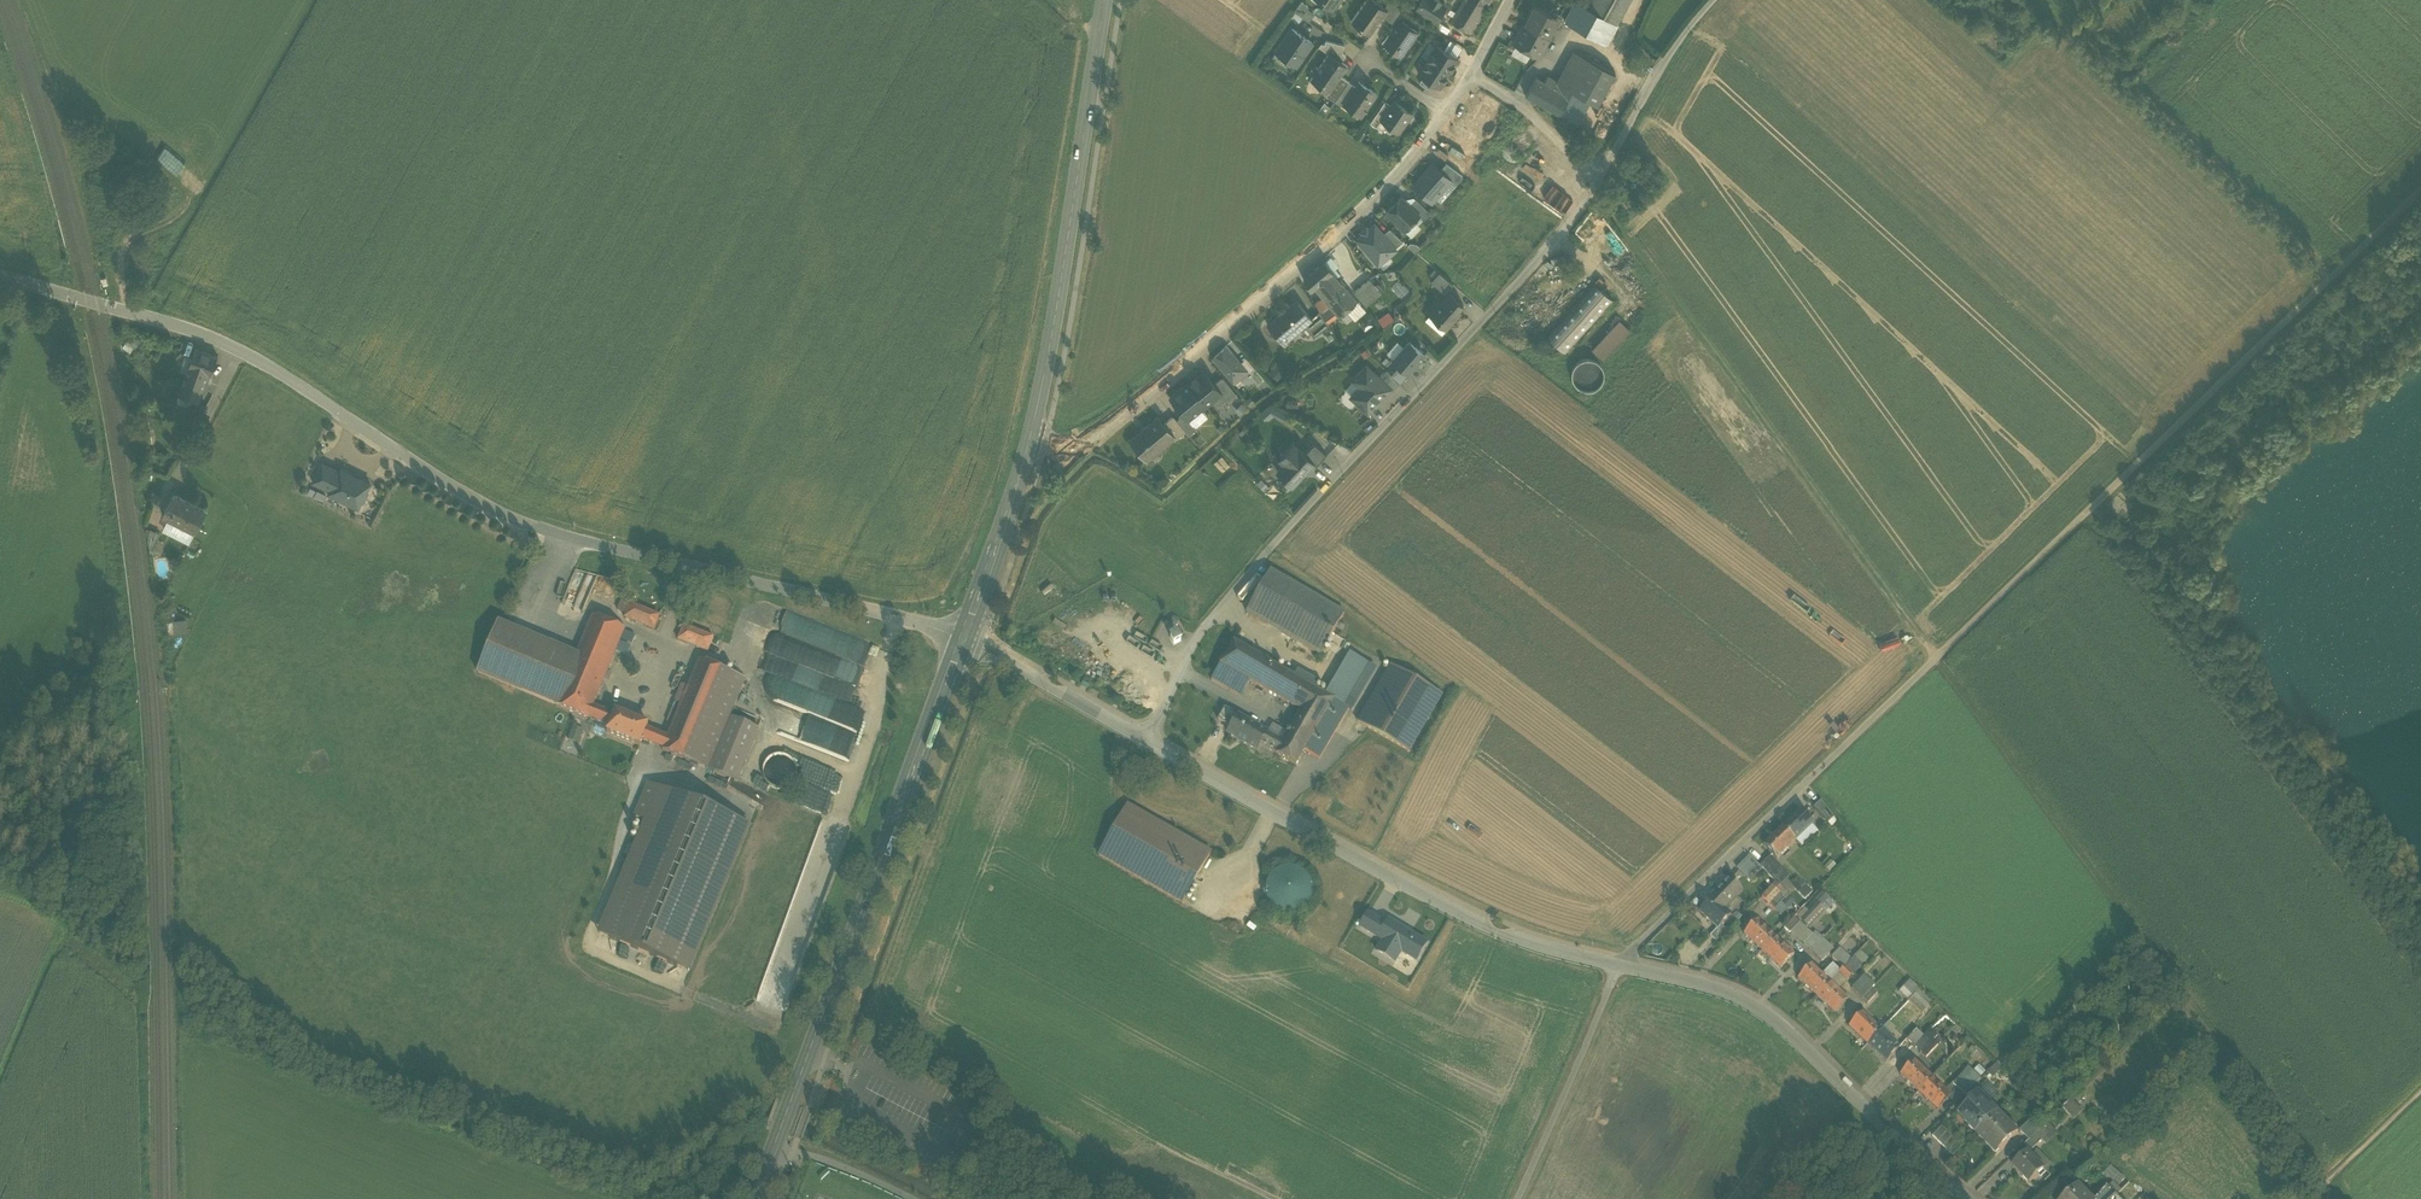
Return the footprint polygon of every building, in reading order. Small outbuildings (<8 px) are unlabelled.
[(1331,10),(1339,0),(1316,0),(1331,10)] [(1386,11),(1384,9),(1372,0),(1364,0),(1349,19),(1359,27),(1360,26),(1369,33),(1383,15),(1386,11)] [(1436,22),(1446,6),(1439,2),(1440,1),(1439,0),(1422,0),(1416,10),(1436,22)] [(1472,35),(1487,5),(1489,1),(1486,0),(1463,0),(1450,23),(1472,35)] [(1617,25),(1631,0),(1590,0),(1586,7),(1617,25)] [(1295,12),(1308,22),(1313,15),(1306,9),(1308,6),(1302,2),(1295,12)] [(1389,20),(1398,8),(1389,2),(1384,9),(1386,11),(1383,15),(1389,20)] [(1564,22),(1606,45),(1617,25),(1586,7),(1576,2),(1564,22)] [(1539,58),(1554,31),(1560,19),(1551,14),(1533,4),(1512,44),(1539,58)] [(1399,19),(1402,21),(1407,14),(1398,8),(1389,20),(1395,24),(1399,19)] [(1553,11),(1551,14),(1560,19),(1554,31),(1555,32),(1563,16),(1553,11)] [(1381,43),(1399,58),(1418,34),(1402,21),(1399,19),(1395,24),(1381,43)] [(1312,42),(1292,28),(1275,52),(1296,66),(1312,42)] [(1329,53),(1341,62),(1346,55),(1342,53),(1344,45),(1326,40),(1325,44),(1321,43),(1318,47),(1328,53),(1329,53)] [(1427,60),(1449,73),(1458,59),(1436,45),(1427,60)] [(1545,81),(1536,77),(1525,96),(1559,115),(1572,92),(1581,97),(1598,106),(1615,74),(1573,51),(1557,81),(1548,76),(1545,81)] [(1341,62),(1329,53),(1328,53),(1318,68),(1316,67),(1315,66),(1313,69),(1311,69),(1311,71),(1310,73),(1313,76),(1310,80),(1328,92),(1331,88),(1332,89),(1341,76),(1348,66),(1341,62)] [(1436,85),(1440,88),(1449,73),(1427,60),(1418,74),(1423,77),(1436,85)] [(1348,82),(1341,76),(1332,89),(1331,88),(1328,92),(1326,95),(1335,101),(1348,82)] [(1436,85),(1423,77),(1419,84),(1432,92),(1436,85)] [(1376,93),(1359,81),(1355,87),(1343,104),(1360,116),(1376,93)] [(1355,87),(1348,82),(1335,101),(1342,106),(1343,104),(1355,87)] [(1581,97),(1572,92),(1559,115),(1568,120),(1581,97)] [(1380,120),(1391,104),(1385,100),(1370,123),(1375,127),(1380,120)] [(1399,133),(1412,113),(1394,100),(1391,104),(1380,120),(1399,133)] [(1450,180),(1450,181),(1456,185),(1463,177),(1445,164),(1440,171),(1450,180)] [(1450,181),(1450,180),(1440,171),(1433,165),(1413,187),(1417,190),(1416,191),(1421,195),(1421,194),(1431,203),(1450,181)] [(1404,231),(1420,216),(1409,205),(1401,197),(1385,213),(1404,231)] [(1409,205),(1420,216),(1424,220),(1430,214),(1415,199),(1409,205)] [(1396,250),(1374,224),(1356,240),(1376,262),(1386,254),(1388,256),(1396,250)] [(1348,242),(1339,246),(1344,255),(1353,250),(1348,242)] [(1313,288),(1332,272),(1324,262),(1303,280),(1311,290),(1313,288)] [(1332,272),(1313,288),(1328,304),(1339,317),(1346,311),(1357,302),(1343,286),(1345,284),(1339,278),(1338,279),(1332,272)] [(1431,283),(1444,295),(1453,285),(1439,273),(1431,283)] [(1369,280),(1354,292),(1365,305),(1380,292),(1369,280)] [(1611,302),(1593,285),(1545,338),(1564,355),(1611,302)] [(1449,292),(1431,312),(1448,326),(1460,312),(1458,311),(1463,305),(1449,292)] [(1311,318),(1296,300),(1267,325),(1284,344),(1289,339),(1288,338),(1303,325),(1311,318)] [(1365,311),(1357,302),(1346,311),(1354,320),(1365,311)] [(1339,317),(1328,304),(1320,310),(1328,325),(1339,317)] [(1319,311),(1311,318),(1303,325),(1314,337),(1328,325),(1319,311)] [(1383,326),(1394,319),(1389,312),(1378,318),(1383,326)] [(1627,332),(1616,322),(1592,348),(1604,358),(1627,332)] [(1392,364),(1408,378),(1425,358),(1410,344),(1392,364)] [(1248,372),(1226,346),(1212,357),(1234,384),(1246,374),(1248,372)] [(218,356),(195,348),(180,393),(199,400),(205,381),(208,381),(218,356)] [(1601,389),(1602,361),(1575,360),(1574,388),(1601,389)] [(1269,370),(1276,378),(1285,370),(1277,362),(1269,370)] [(1254,367),(1248,372),(1246,374),(1256,385),(1263,378),(1254,367)] [(1351,396),(1367,412),(1389,388),(1366,367),(1353,380),(1360,387),(1351,396)] [(1189,384),(1206,405),(1220,393),(1221,393),(1213,384),(1204,372),(1197,378),(1196,377),(1191,381),(1192,382),(1189,384)] [(1222,376),(1213,384),(1221,393),(1220,393),(1227,401),(1236,393),(1222,376)] [(1206,405),(1189,384),(1188,383),(1170,398),(1183,414),(1188,420),(1189,420),(1201,410),(1206,405)] [(1273,415),(1282,422),(1287,415),(1269,402),(1260,415),(1269,421),(1273,415)] [(1207,417),(1201,410),(1189,420),(1195,427),(1207,417)] [(1197,429),(1195,427),(1189,420),(1188,420),(1183,414),(1177,420),(1186,431),(1189,435),(1197,429)] [(1186,431),(1177,420),(1173,416),(1163,424),(1174,437),(1173,437),(1175,440),(1186,431)] [(1174,437),(1163,424),(1157,417),(1130,441),(1146,460),(1147,459),(1146,457),(1152,451),(1154,453),(1173,437),(1174,437)] [(1286,481),(1292,486),(1313,465),(1314,464),(1304,455),(1293,444),(1279,460),(1283,464),(1286,467),(1279,475),(1281,476),(1286,481)] [(1314,444),(1304,455),(1314,464),(1313,465),(1316,467),(1326,456),(1314,444)] [(330,489),(339,470),(322,461),(313,480),(330,489)] [(1286,467),(1283,464),(1277,472),(1279,475),(1286,467)] [(1064,471),(1056,465),(1053,469),(1062,475),(1064,471)] [(370,482),(341,467),(339,470),(330,489),(329,491),(358,506),(370,482)] [(192,503),(174,493),(164,514),(172,519),(174,515),(184,520),(192,503)] [(206,509),(192,503),(184,520),(182,525),(195,531),(206,509)] [(160,530),(151,526),(148,535),(150,545),(153,547),(160,530)] [(564,606),(584,614),(594,589),(599,576),(578,568),(564,606)] [(1344,614),(1271,572),(1247,614),(1320,656),(1344,614)] [(630,588),(599,576),(594,589),(624,602),(630,588)] [(624,616),(654,629),(660,614),(630,601),(624,616)] [(872,644),(764,601),(771,630),(758,670),(848,705),(872,644)] [(588,717),(594,705),(625,630),(593,616),(577,656),(557,705),(557,706),(588,719),(588,717)] [(1180,620),(1173,617),(1170,623),(1177,626),(1178,623),(1180,620)] [(170,632),(186,630),(185,618),(168,620),(170,632)] [(557,705),(577,656),(499,623),(478,673),(557,705)] [(679,639),(708,651),(714,636),(685,624),(679,639)] [(1177,635),(1170,638),(1172,642),(1174,645),(1179,642),(1180,642),(1179,640),(1177,635)] [(1326,695),(1233,641),(1212,678),(1241,695),(1250,680),(1300,709),(1282,741),(1239,716),(1238,716),(1231,728),(1228,735),(1256,752),(1260,745),(1275,753),(1274,754),(1296,766),(1304,751),(1319,759),(1349,708),(1345,706),(1369,664),(1350,653),(1326,695)] [(684,698),(668,736),(663,749),(662,751),(709,770),(730,717),(745,680),(699,661),(688,687),(683,686),(678,696),(684,698)] [(1390,664),(1356,722),(1410,753),(1443,695),(1390,664)] [(610,726),(615,713),(594,705),(588,717),(610,726)] [(1225,709),(1218,721),(1231,728),(1238,716),(1225,709)] [(610,726),(607,732),(641,746),(643,741),(649,728),(650,724),(616,711),(615,713),(610,726)] [(730,717),(709,770),(737,782),(759,729),(730,717)] [(568,739),(578,743),(584,730),(574,726),(568,739)] [(668,736),(649,728),(643,741),(663,749),(668,736)] [(644,822),(597,934),(690,973),(751,827),(647,784),(633,817),(644,822)] [(1834,819),(1821,801),(1813,809),(1828,825),(1834,819)] [(1182,904),(1212,852),(1128,804),(1098,856),(1182,904)] [(1812,825),(1799,811),(1781,829),(1794,843),(1812,825)] [(1794,843),(1781,829),(1763,846),(1776,860),(1794,843)] [(1769,858),(1759,867),(1785,895),(1792,888),(1795,885),(1769,858)] [(1737,871),(1746,881),(1758,869),(1749,859),(1737,871)] [(1277,870),(1271,875),(1266,882),(1265,889),(1265,897),(1268,905),(1274,911),(1281,914),(1289,916),(1297,914),(1304,910),(1309,904),(1312,897),(1313,889),(1311,881),(1306,875),(1300,870),(1293,867),(1285,868),(1277,870)] [(1741,890),(1730,879),(1712,898),(1723,909),(1724,909),(1741,890)] [(1800,881),(1795,885),(1792,888),(1803,899),(1811,892),(1800,881)] [(1771,887),(1761,898),(1772,910),(1782,899),(1771,887)] [(1723,909),(1712,898),(1699,912),(1717,929),(1717,930),(1721,926),(1731,915),(1724,909),(1723,909)] [(1817,904),(1802,921),(1807,926),(1823,909),(1817,904)] [(1366,917),(1359,928),(1382,941),(1377,950),(1395,960),(1399,953),(1415,962),(1424,945),(1403,933),(1401,936),(1366,917)] [(1812,935),(1794,918),(1784,929),(1789,934),(1790,932),(1803,944),(1812,935)] [(1761,953),(1775,938),(1756,919),(1742,934),(1761,953)] [(1726,931),(1721,926),(1717,930),(1717,929),(1709,937),(1715,943),(1726,931)] [(1821,939),(1814,932),(1812,935),(1803,944),(1810,951),(1821,939)] [(1779,970),(1793,955),(1775,938),(1761,953),(1779,970)] [(1832,949),(1821,939),(1810,951),(1821,961),(1832,949)] [(1830,957),(1842,968),(1845,966),(1851,959),(1845,953),(1849,948),(1844,943),(1830,957)] [(1845,966),(1853,973),(1862,964),(1854,956),(1851,959),(1845,966)] [(1816,996),(1829,982),(1810,964),(1797,978),(1816,996)] [(1837,973),(1846,981),(1853,974),(1853,973),(1845,966),(1842,968),(1837,973)] [(1891,970),(1875,987),(1878,990),(1894,974),(1891,970)] [(1837,973),(1829,982),(1838,990),(1846,982),(1846,981),(1837,973)] [(1864,977),(1852,990),(1862,1000),(1872,990),(1875,987),(1864,977)] [(1899,990),(1907,999),(1919,988),(1911,979),(1899,990)] [(1834,1014),(1848,999),(1838,990),(1829,982),(1816,996),(1834,1014)] [(1872,990),(1862,1000),(1867,1005),(1877,995),(1872,990)] [(1919,990),(1908,999),(1922,1013),(1932,1004),(1919,990)] [(1866,1044),(1880,1030),(1861,1012),(1847,1026),(1866,1044)] [(1924,1037),(1914,1048),(1926,1058),(1938,1045),(1933,1040),(1937,1036),(1929,1029),(1923,1037),(1924,1037)] [(1884,1061),(1898,1047),(1880,1030),(1866,1044),(1884,1061)] [(1906,1040),(1913,1047),(1923,1037),(1916,1030),(1906,1040)] [(1918,1093),(1932,1079),(1913,1061),(1899,1076),(1918,1093)] [(1987,1074),(1993,1079),(2004,1069),(1998,1063),(1987,1074)] [(1975,1080),(1970,1075),(1956,1088),(1961,1093),(1975,1080)] [(1936,1110),(1949,1095),(1932,1079),(1918,1093),(1936,1110)] [(1999,1114),(1979,1093),(1960,1111),(1970,1122),(1967,1125),(1977,1135),(1999,1114)] [(2075,1120),(2083,1112),(2071,1100),(2063,1108),(2075,1120)] [(2019,1134),(1999,1114),(1977,1135),(1986,1145),(1990,1142),(2000,1152),(2019,1134)] [(2020,1132),(2029,1141),(2036,1135),(2042,1129),(2033,1119),(2020,1132)] [(1937,1142),(1946,1132),(1941,1127),(1932,1137),(1937,1142)] [(1942,1147),(1951,1137),(1946,1132),(1937,1142),(1942,1147)] [(2042,1142),(2036,1135),(2029,1141),(2024,1146),(2031,1153),(2042,1142)] [(1947,1152),(1957,1142),(1951,1137),(1942,1147),(1947,1152)] [(1952,1157),(1962,1147),(1957,1142),(1947,1152),(1952,1157)] [(2043,1172),(2026,1154),(2012,1168),(2029,1186),(2043,1172)] [(2079,1185),(2063,1198),(2092,1198),(2079,1185)] [(2116,1194),(2108,1185),(2094,1198),(2111,1198),(2116,1194)]
